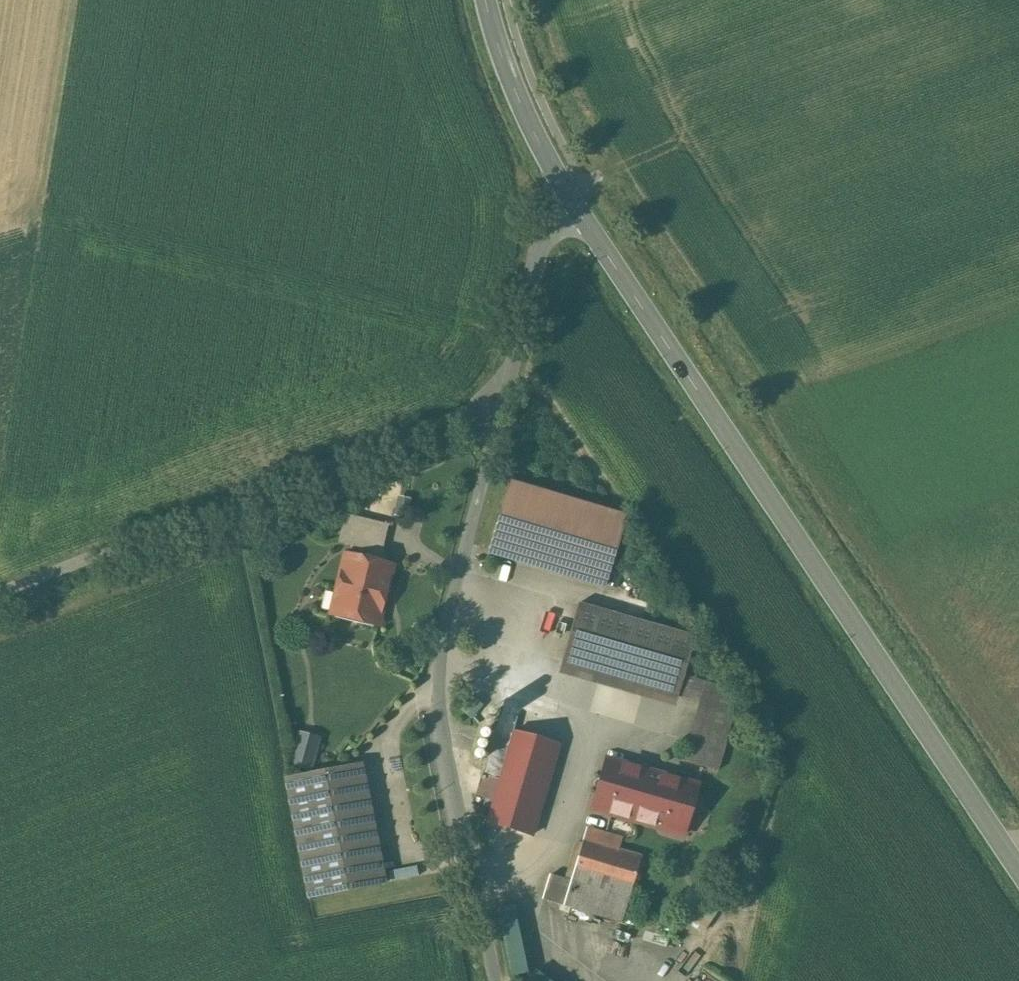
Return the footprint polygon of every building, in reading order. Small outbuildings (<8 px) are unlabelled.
[(626,517),(510,484),(489,553),(605,586),(626,517)] [(384,524),(344,514),(337,543),(377,553),(384,524)] [(391,566),(346,556),(337,595),(341,599),(337,612),(332,612),(331,614),(376,625),(391,566)] [(561,660),(677,695),(679,695),(684,677),(695,637),(580,603),(561,660)] [(740,693),(684,677),(679,695),(677,695),(677,697),(700,704),(683,761),(717,772),(740,693)] [(472,698),(462,710),(471,717),(481,705),(472,698)] [(322,765),(326,730),(302,728),(298,763),(322,765)] [(557,746),(512,734),(486,823),(531,836),(557,746)] [(593,808),(629,819),(649,824),(683,835),(697,786),(606,759),(593,808)] [(352,771),(292,783),(315,902),(375,890),(352,771)] [(621,923),(649,824),(629,819),(619,850),(583,840),(581,845),(576,844),(565,880),(550,876),(542,899),(621,923)] [(714,894),(695,919),(709,929),(728,904),(714,894)] [(517,971),(536,969),(527,902),(508,904),(517,971)] [(542,966),(531,980),(562,980),(542,966)]
